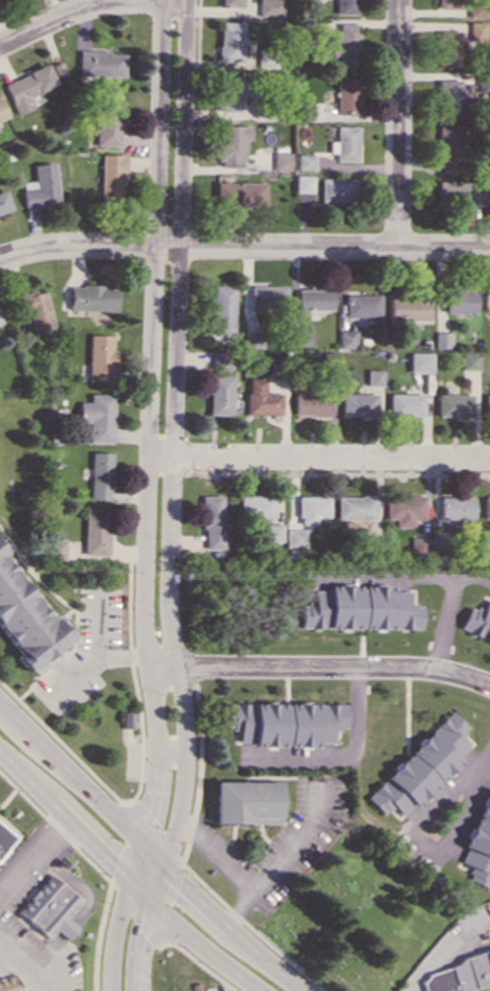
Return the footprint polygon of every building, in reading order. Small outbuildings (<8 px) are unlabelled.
[(281,17),(282,0),(258,0),(258,16),(281,17)] [(355,14),(355,0),(335,0),(335,14),(355,14)] [(455,0),(436,0),(436,8),(455,9),(455,0)] [(467,17),(485,17),(485,4),(467,4),(467,17)] [(218,61),(241,61),(242,23),(219,22),(218,61)] [(483,37),(483,22),(467,22),(467,37),(483,37)] [(356,24),(335,23),(334,45),(329,45),(328,64),(355,65),(356,24)] [(436,66),(458,66),(459,31),(437,31),(436,66)] [(123,77),(124,52),(78,51),(78,76),(123,77)] [(3,83),(15,115),(33,108),(28,96),(55,85),(47,65),(3,83)] [(239,111),(240,76),(217,75),(216,111),(239,111)] [(356,77),(335,77),(336,115),(357,114),(356,77)] [(436,79),(435,117),(460,118),(461,80),(436,79)] [(120,96),(97,96),(96,145),(119,146),(120,96)] [(311,104),(294,104),(294,119),(311,119),(311,104)] [(249,125),(220,125),(219,139),(217,139),(216,166),(241,167),(242,138),(249,139),(249,125)] [(437,172),(457,172),(458,126),(437,125),(437,172)] [(355,127),(335,127),(335,141),(327,141),(327,153),(334,153),(334,161),(355,161),(355,127)] [(287,152),(272,153),(272,172),(287,171),(287,152)] [(124,155),(100,154),(99,203),(119,203),(120,171),(124,171),(124,155)] [(311,170),(311,155),(295,154),(295,170),(311,170)] [(23,207),(56,204),(53,163),(32,165),(33,181),(21,182),(23,207)] [(310,192),(310,176),(293,175),(293,192),(310,192)] [(318,201),(354,202),(354,179),(319,179),(318,201)] [(485,181),(437,182),(437,204),(486,203),(485,181)] [(264,183),(215,182),(214,204),(264,205),(264,183)] [(11,210),(4,190),(0,191),(0,214),(11,210)] [(116,308),(115,285),(69,286),(69,309),(116,308)] [(234,286),(212,285),(210,334),(232,335),(234,286)] [(249,307),(284,307),(284,286),(249,285),(249,307)] [(331,309),(331,289),(295,290),(296,310),(331,309)] [(474,313),(474,289),(446,289),(446,313),(474,313)] [(32,334),(51,330),(41,291),(9,299),(13,317),(27,313),(32,334)] [(380,295),(344,295),(344,316),(379,317),(380,295)] [(426,320),(427,297),(389,296),(388,319),(426,320)] [(308,346),(308,328),(291,327),(291,346),(308,346)] [(355,348),(354,330),(338,331),(338,348),(355,348)] [(243,347),(260,348),(261,332),(243,331),(243,347)] [(434,348),(450,348),(450,332),(434,332),(434,348)] [(88,381),(110,381),(110,369),(112,369),(113,335),(89,335),(88,381)] [(210,368),(231,368),(231,353),(211,352),(210,368)] [(431,353),(409,352),(408,372),(431,373),(431,353)] [(478,369),(478,353),(461,353),(461,369),(478,369)] [(366,386),(381,386),(381,369),(366,370),(366,386)] [(207,414),(229,415),(231,376),(209,375),(207,414)] [(279,415),(279,394),(263,393),(264,379),(245,378),(245,414),(279,415)] [(326,416),(326,393),(293,392),(293,415),(326,416)] [(340,416),(376,415),(375,393),(339,394),(340,416)] [(422,394),(388,393),(388,415),(421,416),(422,394)] [(113,394),(89,394),(89,402),(79,402),(79,422),(89,422),(89,442),(112,443),(113,394)] [(471,395),(436,394),(436,416),(471,416),(471,395)] [(111,453),(91,452),(90,499),(109,499),(111,453)] [(222,549),(221,495),(201,496),(203,549),(222,549)] [(238,516),(273,517),(273,496),(238,495),(238,516)] [(327,495),(296,496),(297,525),(315,524),(315,517),(328,517),(327,495)] [(336,496),(335,519),(374,520),(374,497),(336,496)] [(385,519),(394,519),(394,527),(411,527),(411,518),(423,518),(423,496),(385,496),(385,519)] [(473,497),(439,496),(438,519),(472,519),(473,497)] [(489,518),(489,497),(482,497),(482,518),(489,518)] [(107,555),(108,510),(85,509),(83,554),(107,555)] [(266,541),(281,541),(281,524),(265,524),(266,541)] [(284,548),(303,548),(304,530),(285,529),(284,548)] [(431,551),(444,551),(444,530),(432,530),(431,551)] [(409,538),(410,554),(427,553),(426,537),(409,538)] [(64,561),(64,539),(51,539),(50,560),(64,561)] [(15,654),(14,654),(26,671),(70,640),(55,618),(52,620),(0,547),(0,633),(15,654)] [(299,628),(419,629),(420,604),(407,604),(407,591),(392,591),(392,586),(327,586),(327,591),(312,591),(312,604),(299,604),(299,628)] [(489,644),(489,601),(485,599),(480,611),(467,606),(457,630),(489,644)] [(345,704),(227,704),(227,729),(237,729),(237,741),(252,741),(252,746),(318,747),(318,742),(332,742),(332,729),(345,729),(345,704)] [(366,799),(383,814),(391,805),(401,815),(411,804),(415,808),(469,747),(457,737),(466,727),(446,709),(366,799)] [(132,728),(132,712),(121,712),(122,728),(132,728)] [(279,782),(214,781),(213,823),(278,824),(279,782)] [(487,787),(463,847),(465,848),(459,862),(471,867),(466,880),(489,889),(489,788),(487,787)] [(13,838),(0,826),(0,852),(13,838)] [(16,913),(48,938),(45,943),(56,952),(76,927),(66,919),(80,901),(46,875),(16,913)] [(489,982),(489,950),(418,971),(424,990),(457,990),(489,982)] [(14,976),(0,980),(0,990),(18,990),(14,976)]
